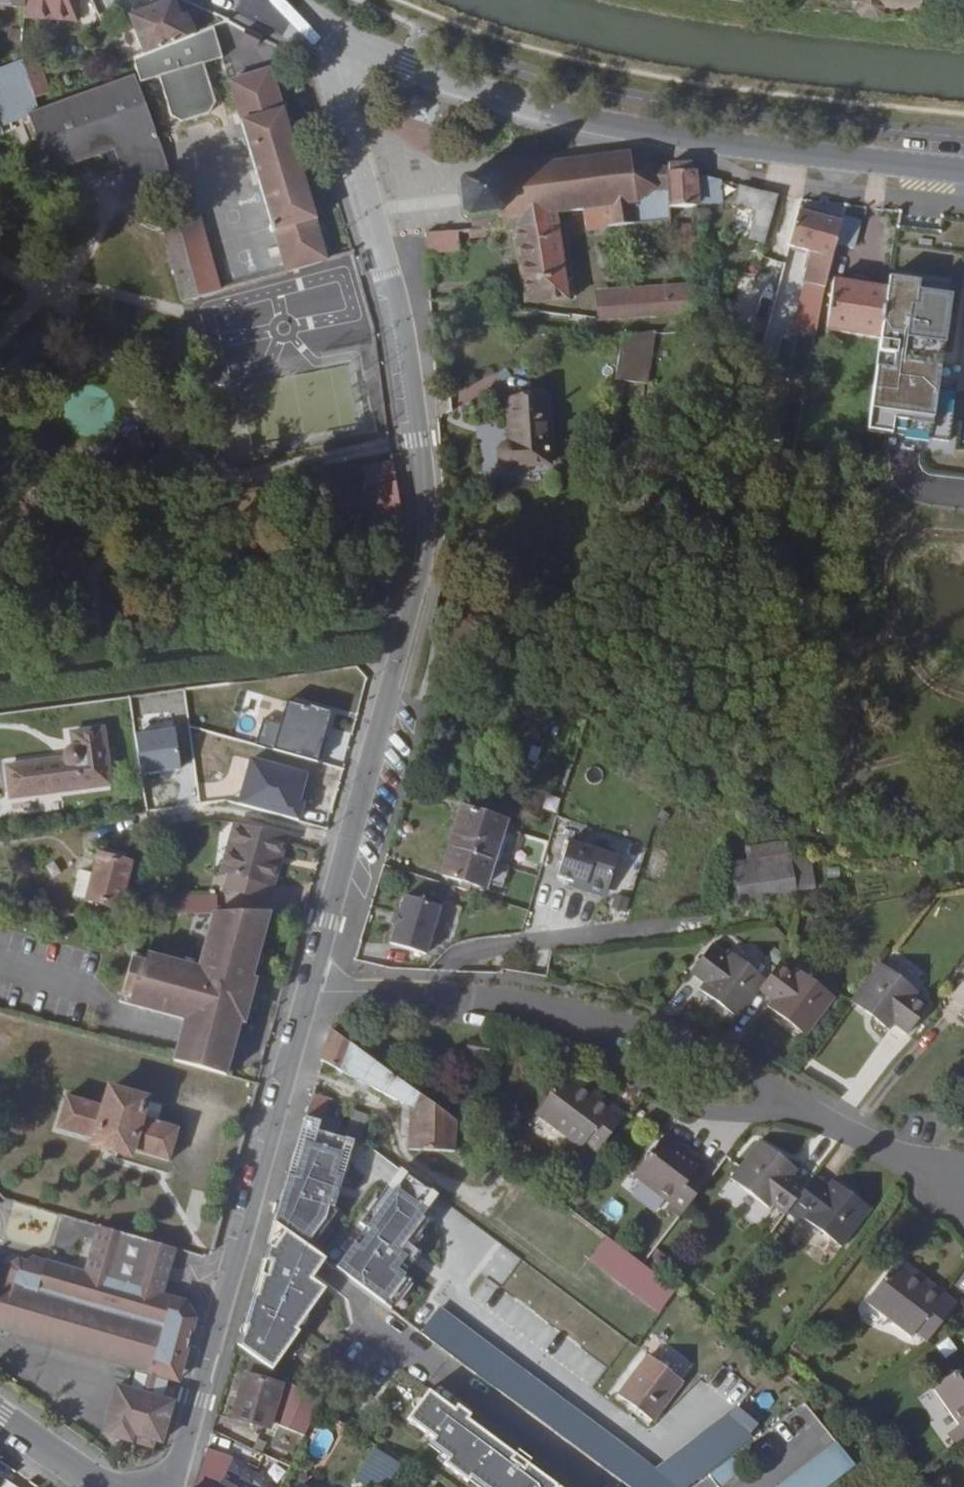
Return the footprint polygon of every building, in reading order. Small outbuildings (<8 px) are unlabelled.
[(25,5),(25,19),(77,22),(78,0),(25,0),(25,5)] [(173,0),(170,0),(129,17),(144,57),(196,36),(187,14),(180,18),(173,0)] [(856,0),(854,9),(859,16),(878,17),(884,12),(885,6),(938,15),(937,0),(856,0)] [(114,24),(109,12),(98,16),(104,27),(114,24)] [(221,58),(211,29),(196,36),(144,57),(133,61),(137,74),(141,84),(160,77),(172,118),(183,124),(210,115),(216,104),(202,65),(221,58)] [(263,37),(246,29),(242,37),(252,43),(251,43),(258,47),(263,37)] [(22,60),(0,69),(0,134),(4,133),(1,126),(28,115),(49,174),(115,151),(128,192),(165,178),(172,175),(135,75),(39,110),(35,99),(30,81),(25,68),(22,60)] [(44,76),(39,63),(25,68),(30,81),(44,76)] [(272,70),(229,81),(285,274),(327,261),(316,221),(318,220),(284,109),(283,109),(272,70)] [(50,93),(44,76),(30,81),(35,99),(50,93)] [(467,218),(473,218),(475,233),(500,231),(499,222),(556,214),(584,211),(606,208),(608,227),(635,224),(670,219),(670,208),(672,208),(669,167),(653,164),(629,153),(493,169),(493,176),(463,180),(459,185),(462,215),(467,218)] [(669,164),(672,208),(696,206),(722,205),(723,180),(691,173),(690,163),(669,164)] [(779,196),(741,187),(736,207),(757,212),(748,240),(765,244),(779,196)] [(820,211),(801,205),(788,246),(817,254),(814,267),(829,271),(836,244),(842,222),(825,218),(818,216),(820,211)] [(584,211),(587,230),(608,227),(606,208),(584,211)] [(556,214),(499,222),(500,231),(514,229),(525,302),(568,300),(556,214)] [(861,221),(844,217),(842,222),(836,244),(853,249),(861,221)] [(219,292),(199,218),(177,224),(198,298),(219,292)] [(198,298),(177,224),(163,228),(182,303),(198,298)] [(458,251),(456,231),(426,234),(427,254),(458,251)] [(801,270),(784,265),(776,296),(792,299),(801,270)] [(888,289),(834,280),(826,331),(880,339),(888,289)] [(669,289),(669,317),(699,315),(698,288),(669,289)] [(669,289),(598,293),(598,321),(669,317),(669,289)] [(647,382),(652,332),(622,336),(615,378),(647,382)] [(884,382),(873,381),(870,414),(881,416),(884,382)] [(551,464),(546,396),(506,399),(510,441),(504,442),(500,446),(499,448),(499,449),(498,456),(500,460),(501,463),(504,465),(507,467),(511,468),(551,464)] [(393,462),(364,466),(374,529),(378,556),(401,557),(403,524),(393,462)] [(280,772),(296,706),(265,698),(249,764),(280,772)] [(328,828),(359,714),(307,701),(296,706),(280,772),(289,774),(278,814),(328,828)] [(6,766),(10,799),(112,786),(108,762),(106,746),(104,728),(71,733),(73,747),(70,747),(67,749),(64,753),(63,755),(63,759),(6,766)] [(117,761),(115,745),(106,746),(108,762),(117,761)] [(504,820),(463,808),(442,876),(482,889),(504,820)] [(503,888),(522,826),(504,820),(485,882),(503,888)] [(286,838),(236,824),(222,872),(231,875),(226,890),(263,900),(267,885),(272,886),(286,838)] [(569,837),(557,872),(574,878),(586,882),(589,889),(600,893),(607,889),(619,853),(569,837)] [(789,841),(747,847),(748,861),(791,854),(789,841)] [(791,854),(748,861),(732,863),(740,905),(797,895),(797,891),(792,858),(791,854)] [(815,887),(810,855),(792,858),(797,891),(815,887)] [(131,864),(99,856),(87,901),(119,909),(131,864)] [(586,882),(574,878),(572,884),(589,889),(586,882)] [(217,896),(154,896),(156,914),(216,912),(218,912),(217,896)] [(398,926),(393,945),(428,955),(441,906),(406,896),(400,916),(398,926)] [(252,979),(271,911),(218,912),(216,912),(201,965),(150,950),(149,953),(136,949),(122,998),(186,1017),(175,1057),(227,1072),(244,1015),(247,1016),(257,980),(252,979)] [(398,926),(400,916),(395,914),(392,925),(398,926)] [(767,980),(729,949),(726,953),(713,943),(690,973),(703,983),(699,989),(712,999),(714,997),(740,1017),(759,991),(767,980)] [(836,997),(797,967),(794,971),(781,961),(767,980),(759,991),(771,1001),(767,1006),(780,1016),(782,1014),(808,1034),(836,997)] [(917,995),(920,992),(880,963),(852,998),(878,1018),(877,1021),(890,1031),(894,1025),(908,1036),(930,1006),(917,995)] [(950,997),(963,1008),(963,980),(950,997)] [(740,1017),(714,997),(712,999),(738,1019),(740,1017)] [(878,1018),(852,998),(851,1001),(877,1021),(878,1018)] [(808,1034),(782,1014),(780,1016),(806,1036),(808,1034)] [(331,1029),(321,1059),(341,1071),(353,1046),(331,1029)] [(470,1040),(467,1053),(488,1057),(491,1043),(470,1040)] [(412,1090),(353,1046),(341,1071),(411,1108),(412,1090)] [(579,1083),(565,1073),(534,1113),(581,1149),(585,1144),(596,1154),(627,1114),(614,1105),(608,1112),(589,1097),(592,1093),(579,1083)] [(614,1105),(581,1080),(579,1083),(592,1093),(589,1097),(608,1112),(614,1105)] [(147,1099),(110,1089),(105,1106),(66,1095),(56,1130),(95,1141),(94,1145),(131,1155),(132,1152),(170,1163),(180,1128),(141,1117),(147,1099)] [(457,1123),(412,1090),(411,1108),(409,1150),(455,1152),(457,1123)] [(326,1111),(329,1098),(314,1093),(310,1106),(326,1111)] [(324,1116),(326,1111),(310,1106),(306,1118),(321,1122),(318,1132),(338,1138),(343,1122),(324,1116)] [(370,1116),(353,1111),(344,1137),(361,1143),(370,1116)] [(321,1122),(306,1118),(303,1127),(318,1132),(321,1122)] [(694,1154),(665,1133),(633,1175),(670,1204),(667,1208),(680,1218),(713,1176),(701,1167),(691,1158),(694,1154)] [(786,1159),(761,1139),(759,1142),(784,1161),(786,1159)] [(784,1161),(759,1142),(730,1177),(769,1207),(771,1204),(784,1214),(792,1204),(806,1185),(794,1176),(799,1169),(786,1159),(784,1161)] [(364,1144),(344,1170),(398,1209),(402,1203),(418,1181),(372,1147),(364,1144)] [(704,1162),(694,1154),(691,1158),(701,1167),(704,1162)] [(442,1308),(442,1306),(348,1235),(363,1215),(352,1207),(355,1203),(302,1163),(290,1179),(288,1178),(275,1222),(326,1259),(329,1261),(630,1486),(690,1486),(753,1436),(727,1413),(655,1468),(442,1308)] [(846,1189),(833,1179),(828,1185),(814,1175),(806,1185),(792,1204),(805,1215),(803,1218),(843,1248),(870,1211),(844,1192),(846,1189)] [(418,1181),(402,1203),(446,1237),(442,1242),(439,1240),(424,1262),(446,1277),(482,1228),(418,1181)] [(872,1208),(846,1189),(844,1192),(870,1211),(872,1208)] [(326,1259),(275,1222),(253,1294),(237,1346),(251,1355),(273,1370),(300,1331),(297,1329),(326,1289),(312,1279),(326,1259)] [(86,1274),(160,1296),(174,1250),(99,1228),(86,1274)] [(604,1236),(588,1257),(660,1313),(676,1291),(643,1266),(604,1236)] [(618,1373),(637,1347),(510,1254),(490,1280),(618,1373)] [(86,1274),(33,1259),(32,1265),(19,1261),(9,1267),(4,1282),(0,1280),(0,1328),(138,1368),(132,1391),(117,1387),(103,1434),(131,1442),(134,1435),(160,1443),(171,1403),(161,1399),(167,1378),(177,1381),(194,1318),(186,1303),(160,1296),(86,1274)] [(865,1301),(913,1338),(916,1334),(928,1342),(958,1303),(945,1293),(939,1300),(920,1286),(923,1282),(912,1273),(897,1261),(865,1301)] [(912,1273),(923,1282),(920,1286),(939,1300),(945,1293),(915,1269),(912,1273)] [(288,1381),(273,1370),(251,1355),(232,1416),(260,1425),(270,1428),(268,1434),(273,1436),(277,1424),(306,1437),(321,1405),(288,1381)] [(684,1381),(649,1355),(618,1395),(653,1422),(684,1381)] [(933,1388),(959,1425),(947,1434),(956,1448),(963,1442),(963,1366),(933,1388)] [(474,1408),(470,1414),(465,1420),(453,1411),(454,1409),(429,1390),(407,1418),(433,1439),(429,1444),(447,1459),(443,1464),(468,1483),(471,1479),(482,1486),(581,1486),(535,1453),(527,1463),(516,1454),(523,1445),(474,1408)] [(692,1410),(683,1403),(675,1413),(684,1420),(692,1410)] [(470,1414),(458,1405),(454,1409),(453,1411),(465,1420),(470,1414)] [(836,1440),(776,1486),(830,1486),(857,1466),(836,1440)] [(207,1447),(196,1486),(237,1486),(223,1477),(233,1457),(207,1447)] [(376,1447),(356,1479),(368,1486),(386,1486),(400,1465),(376,1447)] [(734,1457),(709,1476),(719,1486),(721,1486),(743,1470),(734,1457)]
